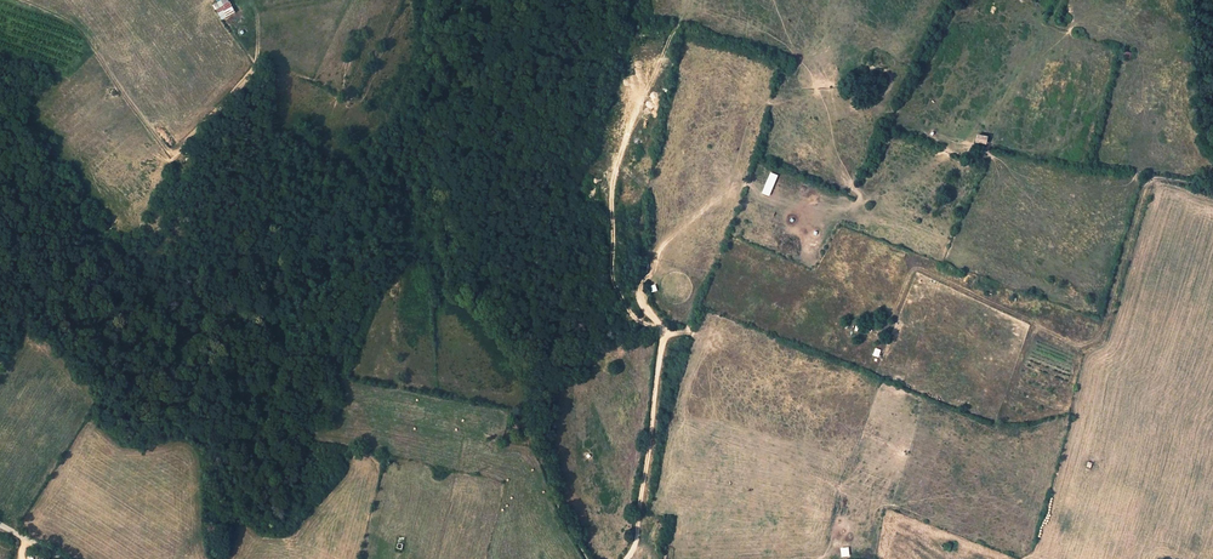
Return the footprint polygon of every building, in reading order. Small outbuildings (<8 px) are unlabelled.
[(223,7),(226,12),(232,9),(229,4),(223,7)] [(977,135),(975,142),(986,144),(987,137),(977,135)] [(770,197),(778,176),(770,172),(762,194),(770,197)] [(1047,284),(1045,288),(1056,293),(1058,288),(1047,284)] [(536,427),(533,414),(528,415),(532,428),(536,427)] [(407,550),(408,545),(398,542),(394,553),(401,556),(403,549),(407,550)] [(841,557),(849,556),(849,547),(840,548),(841,557)]
